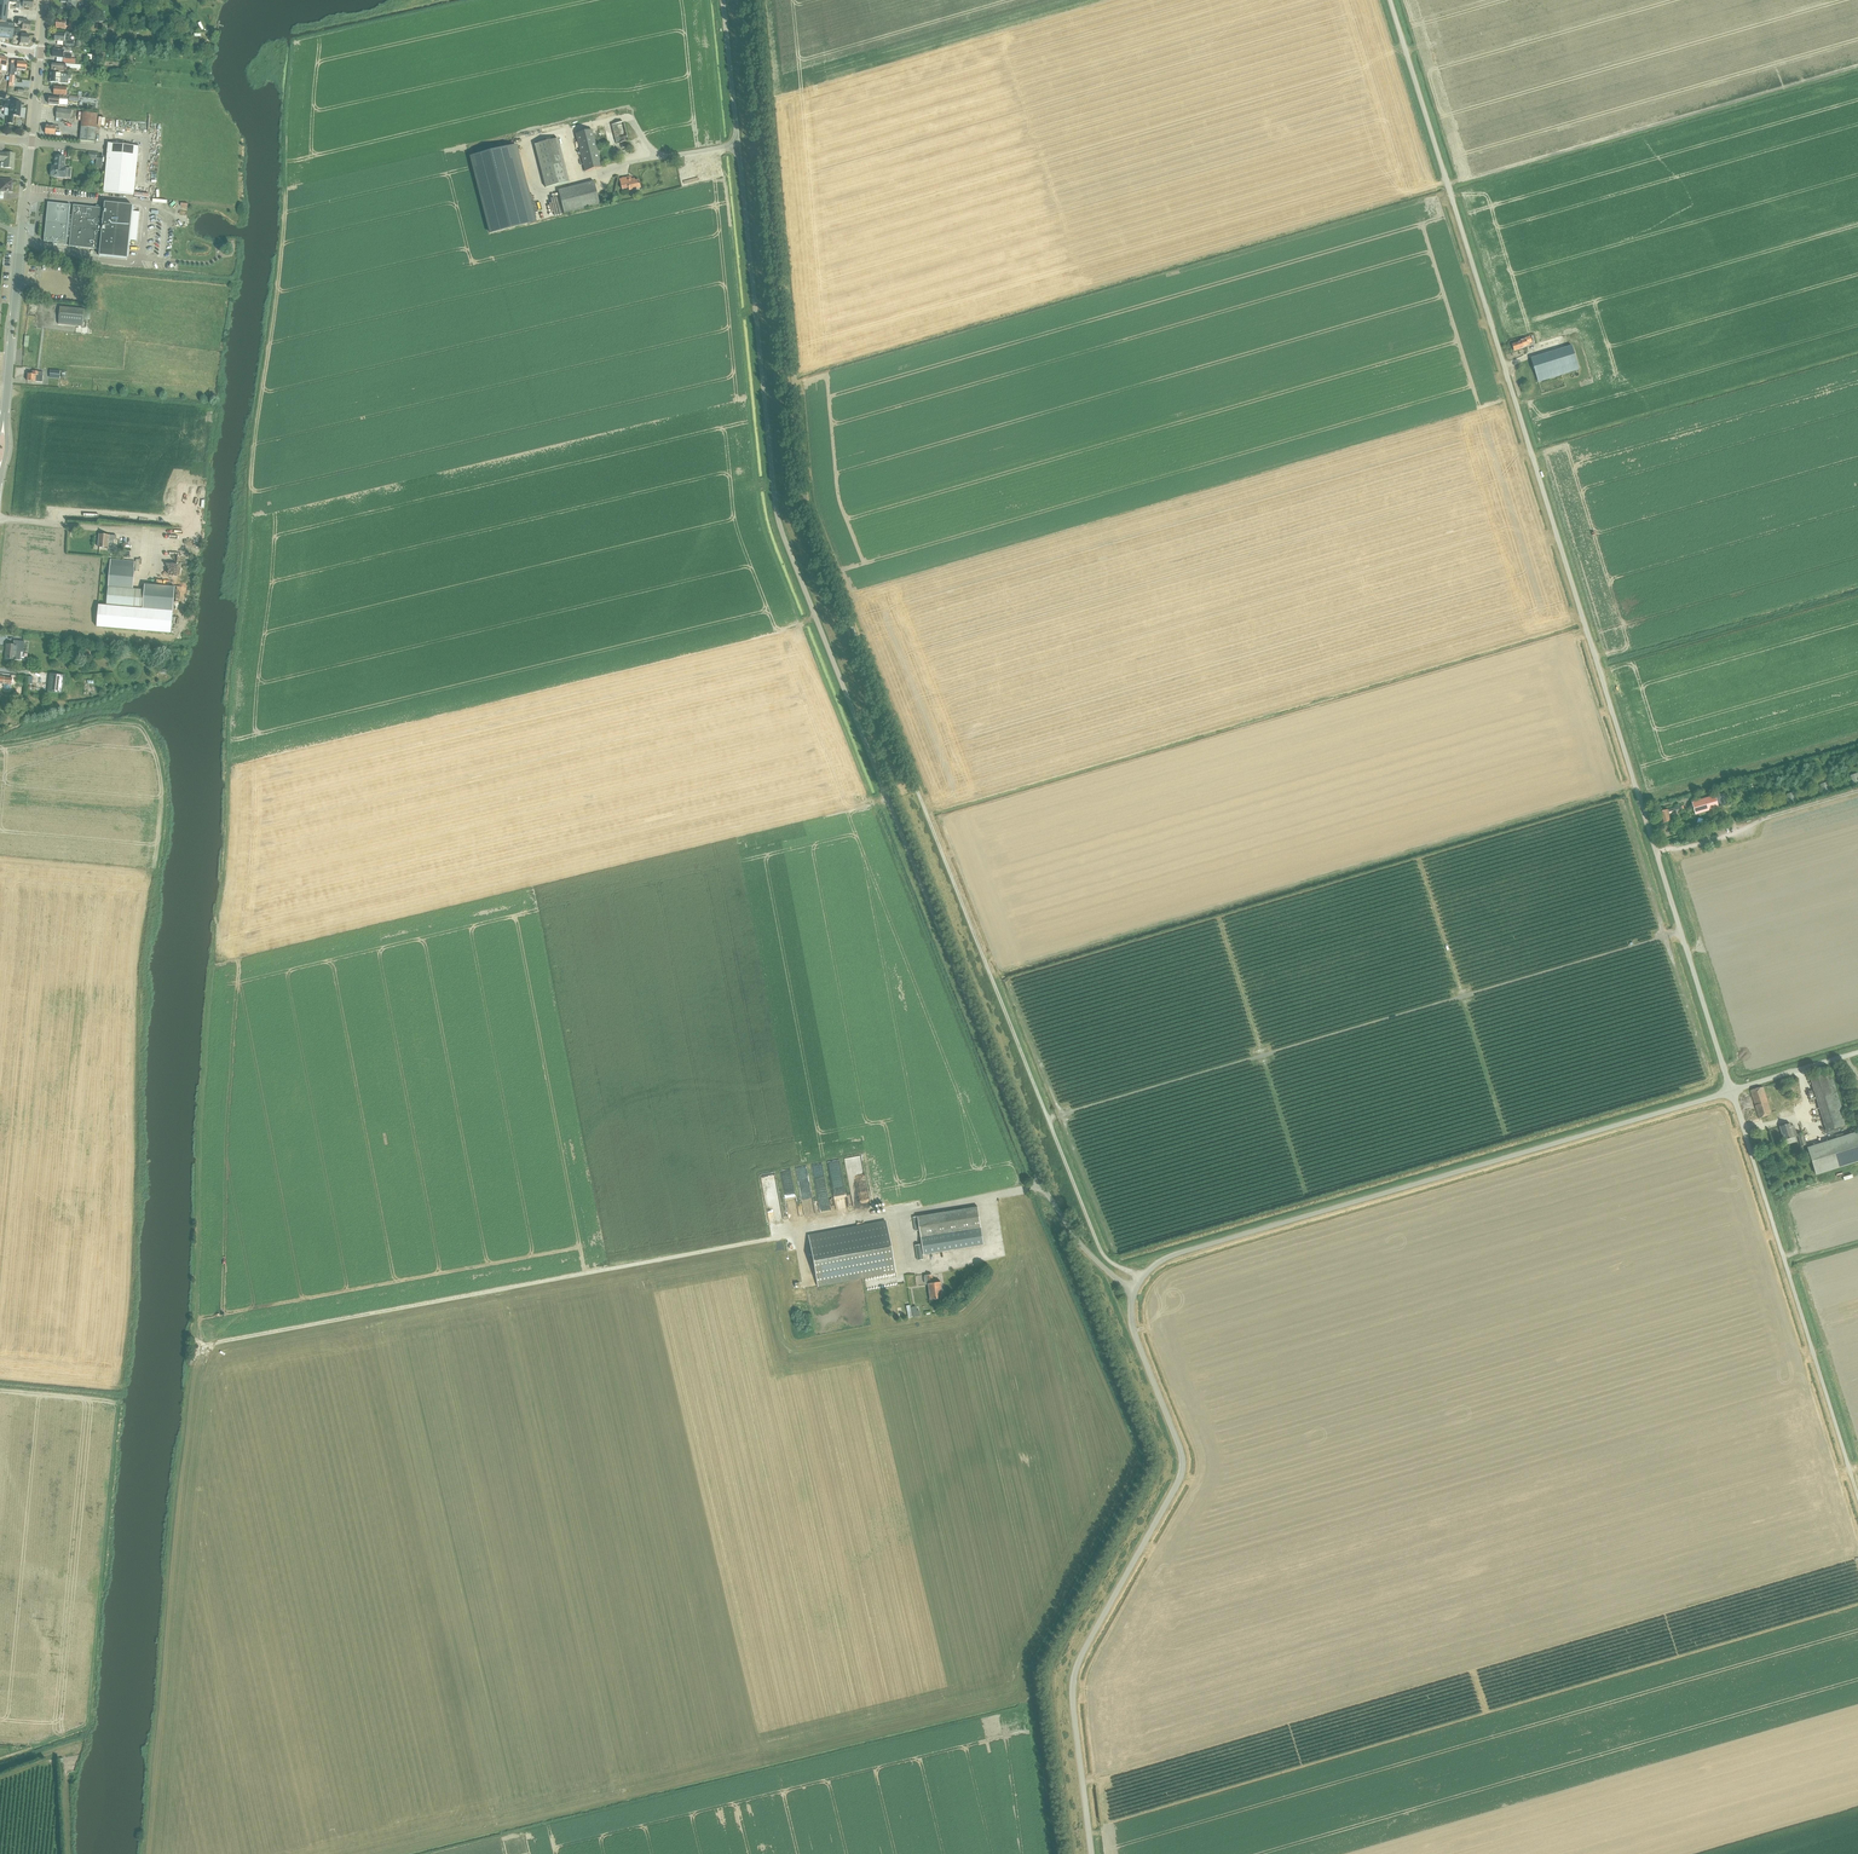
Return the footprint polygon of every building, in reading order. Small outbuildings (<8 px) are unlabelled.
[(6,23),(9,2),(17,3),(17,2),(19,2),(23,3),(22,7),(32,8),(33,0),(7,0),(7,1),(0,0),(0,22),(6,23)] [(62,2),(67,3),(67,8),(71,9),(77,9),(77,0),(62,0),(62,2)] [(17,20),(17,25),(22,25),(22,30),(30,30),(31,23),(27,22),(27,21),(17,20)] [(75,30),(76,22),(69,22),(69,25),(66,25),(66,21),(57,21),(56,28),(75,30)] [(14,29),(14,24),(6,23),(0,22),(0,37),(13,38),(13,36),(13,32),(14,29)] [(16,34),(16,32),(13,32),(13,36),(16,37),(21,37),(20,43),(29,44),(30,35),(16,34)] [(55,38),(55,41),(58,41),(63,42),(64,42),(64,44),(63,44),(63,45),(74,46),(74,45),(74,41),(70,41),(70,40),(70,33),(71,33),(65,32),(65,33),(65,35),(56,34),(55,33),(55,38)] [(75,59),(71,59),(72,55),(64,54),(64,50),(54,49),(53,57),(63,58),(62,63),(75,64),(75,59)] [(0,61),(0,73),(2,66),(6,67),(8,58),(1,57),(0,61)] [(10,75),(9,82),(14,83),(14,76),(15,72),(16,73),(16,69),(26,70),(26,63),(17,62),(17,60),(11,60),(11,65),(10,75)] [(50,78),(50,82),(68,84),(69,79),(71,80),(72,74),(64,74),(52,73),(51,78),(50,78)] [(54,95),(60,95),(68,96),(69,88),(55,87),(54,95)] [(68,96),(60,95),(60,98),(50,97),(49,105),(59,105),(68,106),(68,96)] [(21,102),(11,101),(3,101),(2,108),(9,109),(8,116),(7,116),(7,122),(13,123),(14,116),(19,116),(21,102)] [(71,120),(72,110),(58,109),(57,119),(71,120)] [(98,114),(83,113),(81,141),(95,142),(98,114)] [(600,124),(575,131),(576,134),(579,143),(579,144),(581,153),(583,159),(584,166),(595,163),(608,160),(616,158),(632,154),(629,143),(626,132),(624,123),(622,119),(611,121),(600,124)] [(59,131),(60,127),(46,126),(45,134),(55,135),(56,131),(59,131)] [(535,145),(546,188),(569,182),(558,139),(535,145)] [(139,147),(108,144),(104,192),(134,195),(139,147)] [(470,157),(490,234),(536,222),(517,145),(470,157)] [(4,161),(4,163),(1,163),(1,167),(4,167),(4,168),(13,168),(14,160),(13,160),(13,157),(14,157),(14,154),(5,153),(0,153),(0,160),(4,161)] [(52,166),(51,177),(56,177),(65,178),(66,168),(63,167),(64,157),(55,156),(54,166),(52,166)] [(631,177),(626,178),(627,181),(620,183),(622,190),(629,188),(629,191),(640,188),(638,180),(635,181),(634,179),(631,180),(631,177)] [(3,199),(4,192),(4,191),(11,191),(12,180),(1,179),(0,185),(0,199),(3,199)] [(594,181),(558,190),(564,214),(600,205),(594,181)] [(71,236),(69,246),(100,250),(99,256),(127,258),(133,206),(105,203),(104,209),(74,206),(73,216),(70,215),(71,205),(48,203),(47,215),(50,219),(50,223),(47,223),(46,224),(45,233),(44,237),(45,237),(44,241),(53,242),(53,244),(66,246),(67,236),(71,236)] [(60,307),(58,324),(83,327),(84,309),(60,307)] [(1529,343),(1532,342),(1530,336),(1525,338),(1526,339),(1521,341),(1521,342),(1512,344),(1514,351),(1523,348),(1523,347),(1530,345),(1529,343)] [(1538,381),(1579,368),(1572,346),(1531,358),(1538,381)] [(60,371),(50,370),(49,378),(59,379),(60,371)] [(42,382),(43,372),(32,371),(32,374),(28,374),(27,381),(42,382)] [(99,534),(98,547),(108,548),(113,548),(114,539),(116,539),(117,536),(99,534)] [(108,597),(107,605),(143,608),(144,590),(142,590),(133,589),(135,568),(134,568),(135,565),(135,562),(129,561),(123,561),(120,560),(111,560),(110,563),(110,566),(109,576),(108,586),(108,597)] [(144,590),(143,608),(173,611),(173,609),(175,587),(145,585),(144,590)] [(97,622),(97,627),(171,633),(173,611),(99,605),(97,622)] [(7,645),(5,659),(15,660),(16,651),(21,652),(24,652),(25,641),(14,640),(13,645),(7,645)] [(50,673),(48,693),(63,694),(65,675),(50,673)] [(4,684),(4,686),(4,687),(4,688),(5,689),(8,689),(9,689),(10,688),(10,687),(11,685),(12,685),(13,678),(0,677),(0,684),(4,684)] [(1855,773),(1848,776),(1851,784),(1857,781),(1855,773)] [(1720,794),(1692,803),(1695,815),(1723,806),(1725,806),(1726,805),(1725,803),(1724,803),(1722,803),(1722,801),(1723,800),(1724,800),(1723,794),(1721,794),(1720,794)] [(1673,808),(1659,812),(1661,820),(1662,823),(1671,821),(1670,820),(1669,814),(1670,814),(1671,813),(1672,812),(1672,811),(1673,811),(1676,810),(1676,812),(1683,811),(1683,809),(1682,806),(1673,808)] [(1838,1128),(1846,1125),(1830,1072),(1810,1078),(1825,1132),(1827,1131),(1838,1128)] [(1758,1118),(1771,1114),(1763,1087),(1750,1090),(1758,1118)] [(1789,1123),(1779,1127),(1783,1141),(1793,1137),(1794,1137),(1797,1136),(1801,1146),(1806,1145),(1802,1133),(1797,1134),(1794,1125),(1791,1126),(1790,1123),(1789,1123)] [(1816,1175),(1857,1162),(1857,1138),(1856,1132),(1807,1148),(1816,1175)] [(842,1159),(843,1167),(859,1165),(858,1157),(842,1159)] [(820,1164),(810,1165),(811,1176),(820,1176),(820,1164)] [(830,1168),(829,1178),(838,1179),(838,1169),(830,1168)] [(780,1173),(785,1217),(794,1216),(789,1172),(780,1173)] [(806,1191),(804,1173),(795,1174),(798,1192),(806,1191)] [(763,1200),(764,1200),(764,1205),(765,1210),(767,1210),(778,1208),(778,1206),(775,1192),(768,1192),(768,1195),(764,1196),(763,1192),(763,1197),(763,1200)] [(924,1254),(984,1244),(978,1207),(913,1217),(916,1231),(920,1230),(924,1254)] [(895,1271),(886,1222),(808,1236),(818,1286),(895,1271)] [(918,1260),(924,1260),(921,1244),(916,1245),(918,1260)] [(925,1278),(924,1280),(925,1283),(926,1285),(929,1284),(931,1300),(943,1298),(941,1282),(934,1283),(933,1275),(928,1276),(928,1278),(925,1278)]
